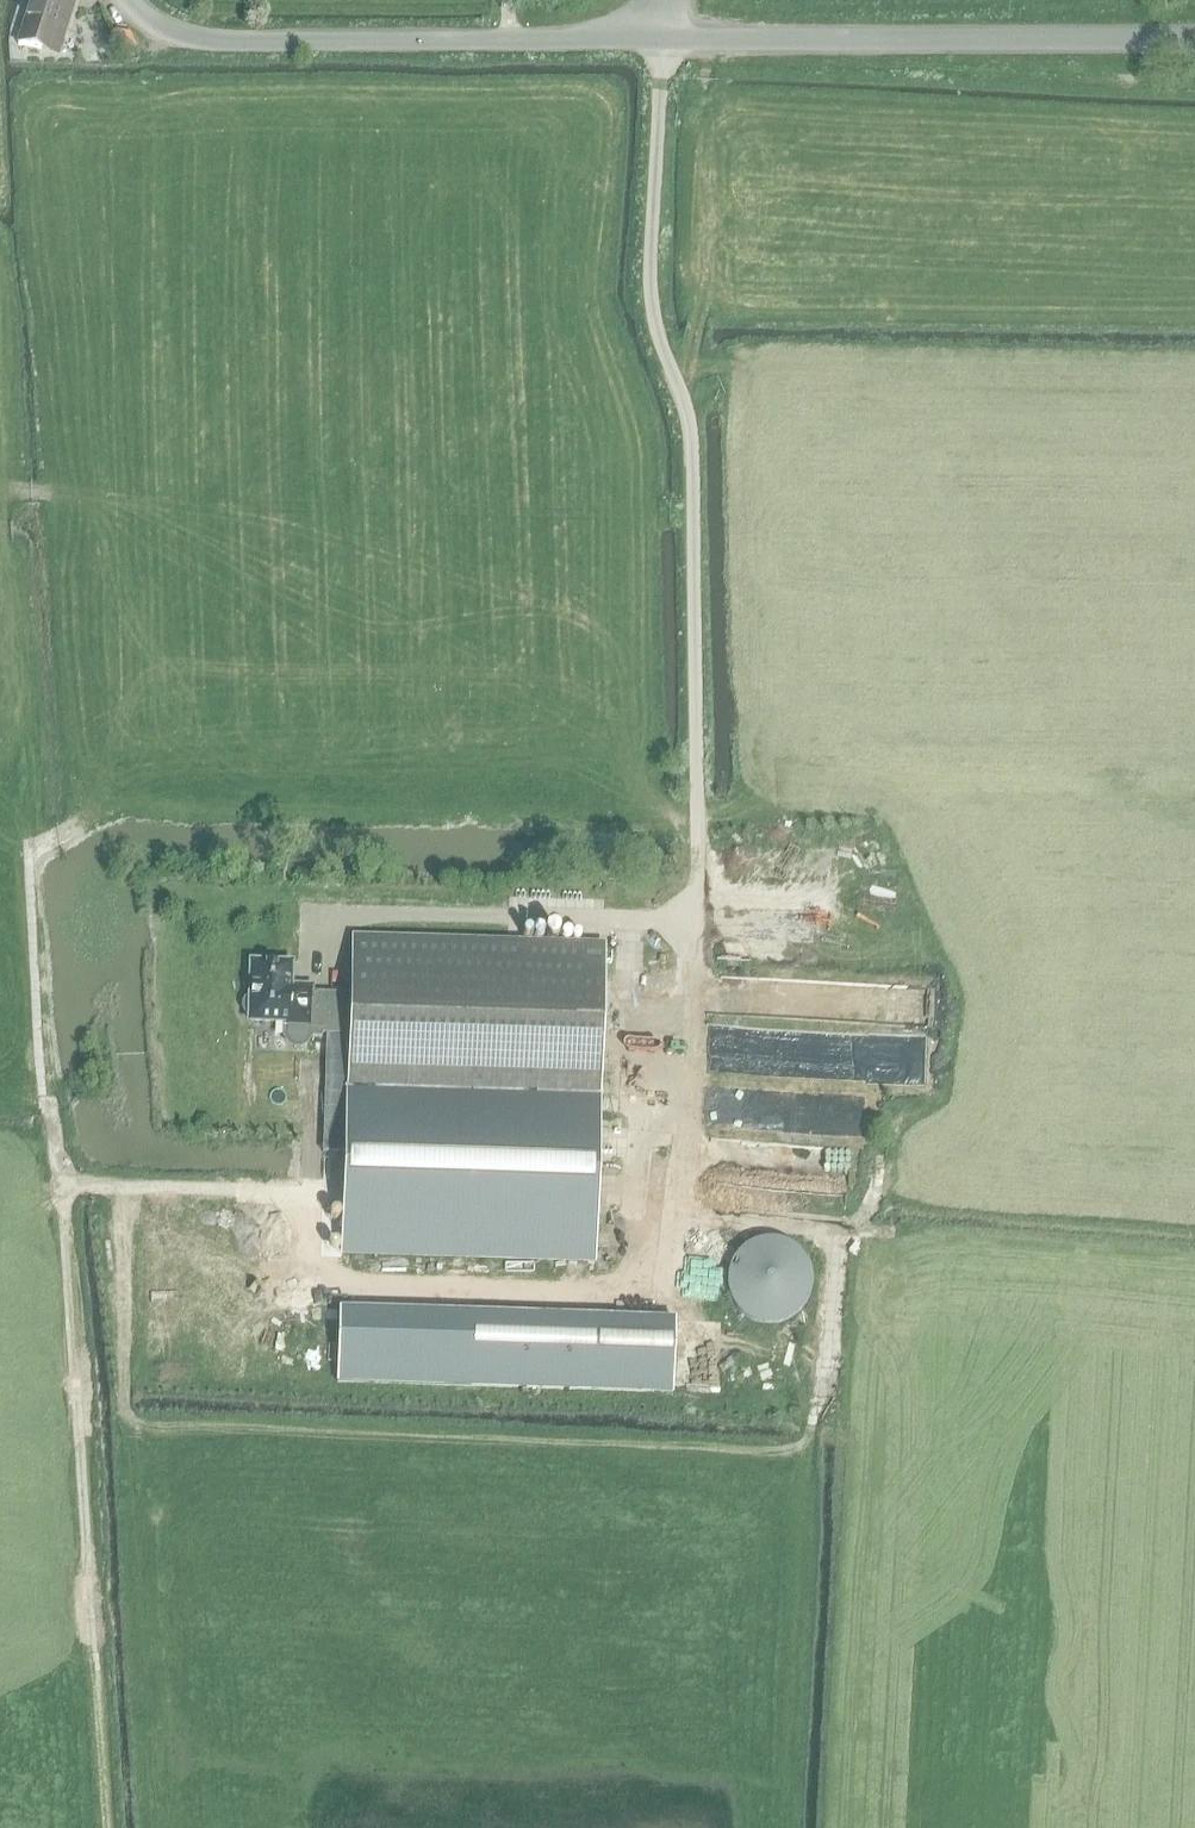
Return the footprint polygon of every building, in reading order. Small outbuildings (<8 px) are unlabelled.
[(69,18),(62,16),(67,0),(34,0),(33,6),(30,5),(17,46),(57,54),(69,18)] [(340,1253),(593,1261),(604,947),(351,939),(349,994),(288,991),(289,966),(251,964),(250,996),(245,999),(242,1004),(242,1009),(245,1014),(249,1017),(249,1021),(286,1023),(286,1026),(308,1027),(308,1023),(320,1024),(320,1035),(348,1036),(340,1253)] [(726,1279),(726,1282),(726,1286),(726,1290),(727,1294),(729,1298),(730,1302),(732,1305),(734,1308),(737,1311),(740,1314),(743,1317),(746,1319),(749,1321),(753,1322),(757,1324),(761,1325),(765,1325),(769,1325),(772,1325),(776,1325),(780,1324),(784,1322),(788,1321),(791,1319),(794,1317),(797,1314),(800,1311),(803,1308),(805,1305),(807,1302),(809,1298),(810,1294),(811,1290),(811,1286),(811,1282),(811,1279),(811,1275),(810,1271),(808,1267),(807,1263),(805,1260),(803,1257),(800,1254),(797,1251),(794,1248),(791,1246),(788,1244),(784,1242),(780,1241),(776,1240),(772,1240),(769,1240),(765,1240),(761,1240),(757,1241),(753,1243),(749,1244),(746,1246),(743,1248),(740,1251),(737,1254),(734,1257),(732,1260),(730,1263),(728,1267),(727,1271),(726,1275),(726,1279)] [(472,1312),(469,1386),(594,1390),(670,1393),(673,1319),(596,1316),(472,1312)]
